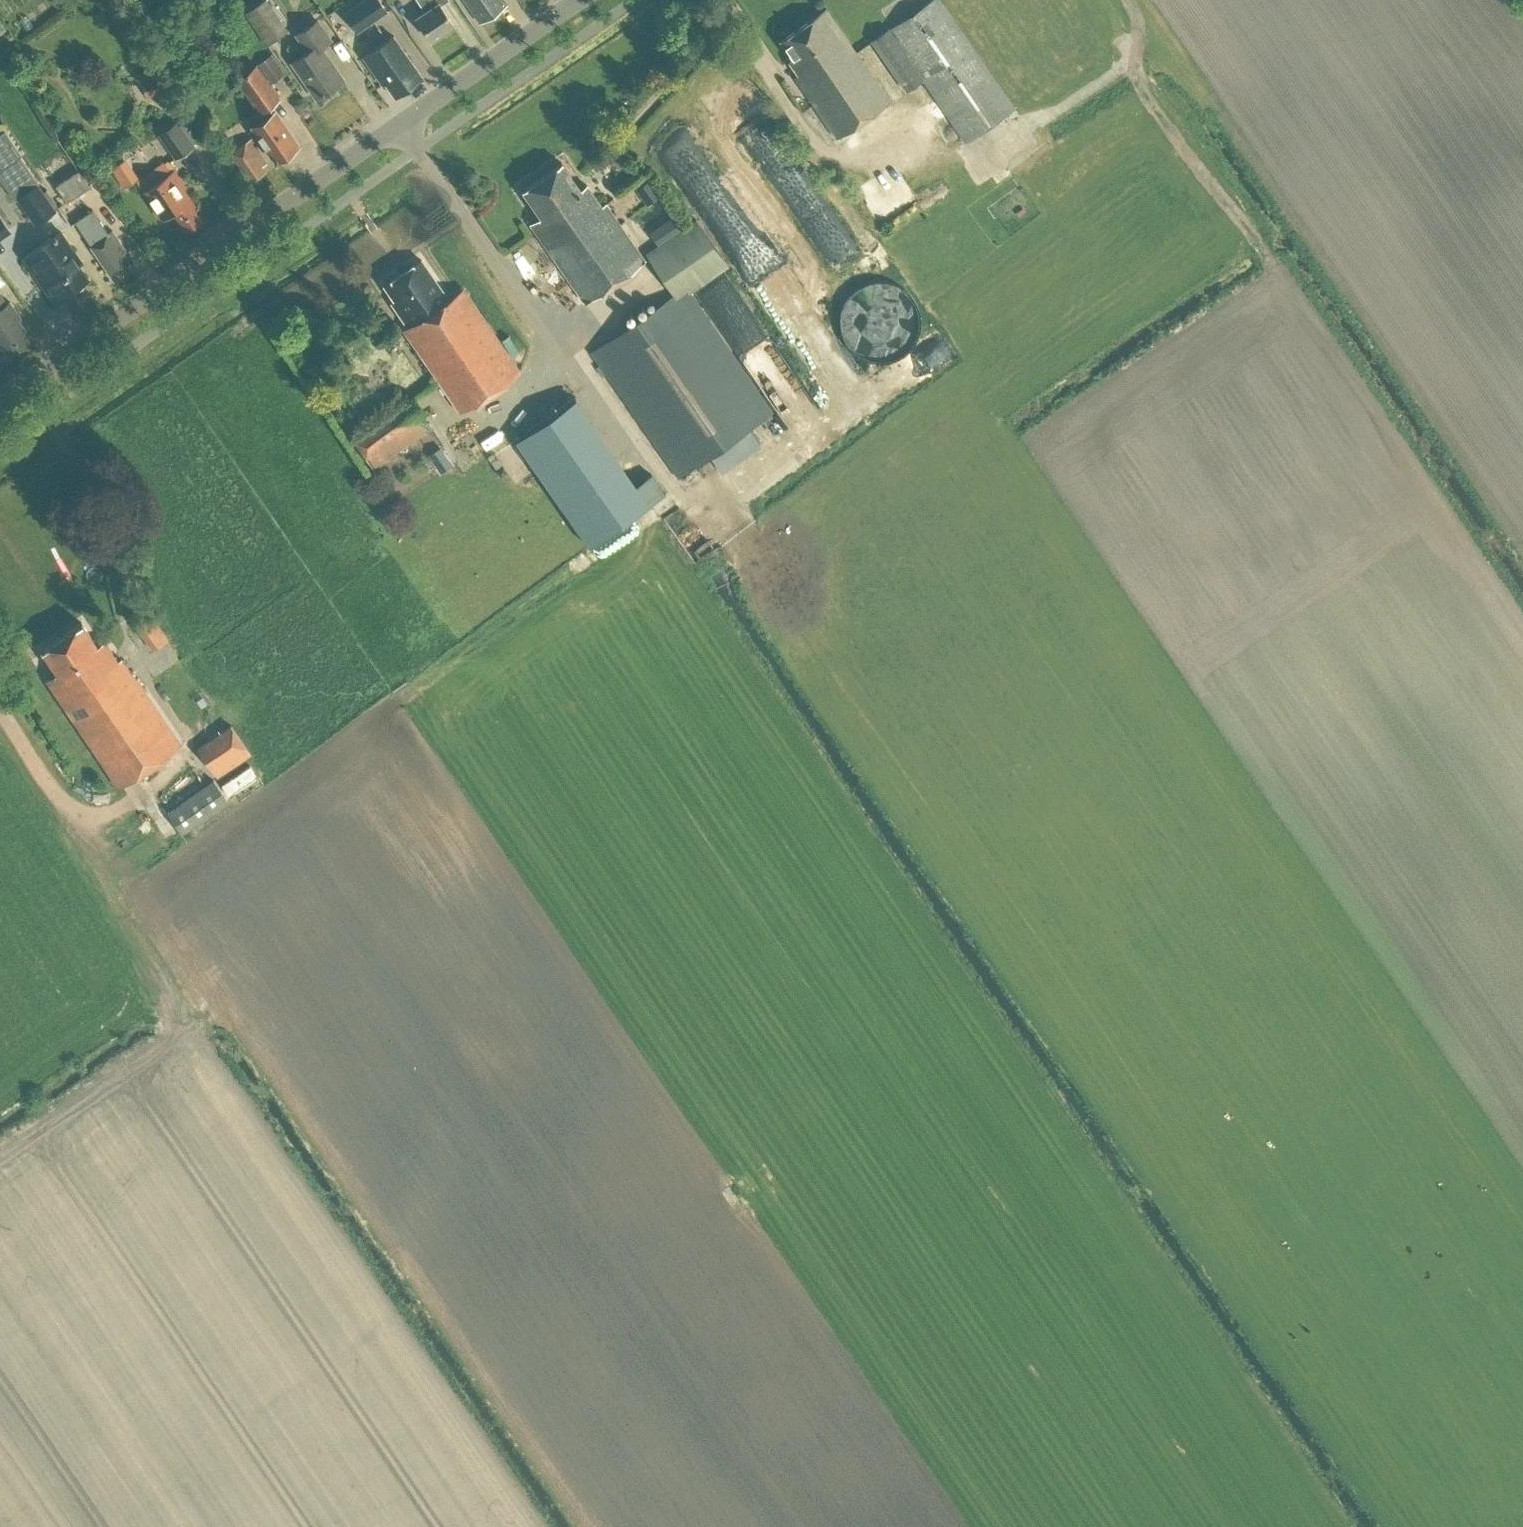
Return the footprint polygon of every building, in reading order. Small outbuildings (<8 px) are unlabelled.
[(266,39),(287,25),(270,0),(254,0),(244,7),(266,39)] [(379,0),(356,0),(341,10),(354,29),(385,8),(379,0)] [(431,40),(454,25),(441,5),(448,0),(417,0),(425,12),(417,18),(431,40)] [(480,22),(507,4),(504,0),(465,0),(480,22)] [(940,0),(930,0),(888,29),(872,40),(906,89),(923,77),(966,140),(1014,107),(940,0)] [(793,58),(789,61),(798,74),(795,76),(825,120),(823,121),(826,125),(827,124),(837,138),(890,101),(856,52),(826,9),(781,40),(793,58)] [(291,61),(316,98),(343,79),(321,47),(333,40),(318,18),(294,35),(305,51),(291,61)] [(385,82),(395,96),(423,77),(394,35),(363,56),(383,84),(385,82)] [(252,127),(275,160),(298,145),(275,111),(273,112),(268,105),(279,98),(269,83),(284,73),(272,55),(257,65),(237,78),(261,114),(254,120),(257,123),(252,127)] [(138,81),(143,97),(163,91),(158,74),(138,81)] [(155,132),(173,160),(203,140),(184,112),(155,132)] [(22,154),(5,128),(0,132),(0,167),(0,168),(22,154)] [(230,152),(250,180),(264,170),(261,165),(267,162),(249,138),(230,152)] [(116,162),(122,183),(138,178),(132,158),(116,162)] [(530,223),(583,301),(641,262),(630,245),(606,202),(601,205),(586,183),(580,188),(561,161),(522,188),(540,216),(530,223)] [(142,191),(160,216),(164,217),(173,211),(186,230),(202,219),(193,206),(195,204),(183,188),(186,186),(174,169),(142,191)] [(66,202),(89,186),(79,170),(55,185),(66,202)] [(659,195),(648,180),(637,188),(647,203),(659,195)] [(16,198),(34,225),(56,210),(38,183),(16,198)] [(133,261),(112,230),(108,233),(93,210),(75,221),(91,245),(114,280),(131,269),(127,264),(133,261)] [(696,219),(681,229),(673,215),(648,231),(657,244),(644,253),(673,293),(592,352),(678,476),(710,454),(721,470),(759,443),(748,427),(771,411),(688,292),(727,265),(696,219)] [(61,233),(24,258),(54,301),(86,279),(77,265),(81,262),(61,233)] [(407,324),(403,328),(459,410),(519,370),(462,287),(448,297),(421,259),(384,284),(394,299),(392,301),(407,324)] [(901,354),(909,348),(913,343),(917,336),(919,331),(920,322),(920,317),(919,310),(917,303),(910,293),(903,287),(895,282),(885,280),(875,280),(868,281),(864,283),(853,289),(848,295),(843,303),(840,309),(839,317),(839,324),(841,333),(843,338),(848,346),(853,351),(859,355),(864,357),(871,360),(876,361),(883,361),(888,360),(893,359),(901,354)] [(0,294),(0,343),(7,352),(30,336),(19,319),(21,318),(10,303),(7,305),(0,294)] [(353,437),(375,468),(433,427),(411,396),(353,437)] [(658,471),(643,481),(586,396),(525,436),(596,544),(673,494),(658,471)] [(453,465),(441,447),(429,455),(441,473),(453,465)] [(142,623),(155,647),(173,638),(160,613),(142,623)] [(98,644),(82,621),(42,649),(58,672),(47,680),(119,785),(180,743),(122,657),(118,659),(105,639),(98,644)] [(198,748),(218,777),(252,754),(232,725),(198,748)] [(256,764),(226,777),(232,791),(263,777),(256,764)] [(228,799),(213,778),(167,810),(182,831),(228,799)]
